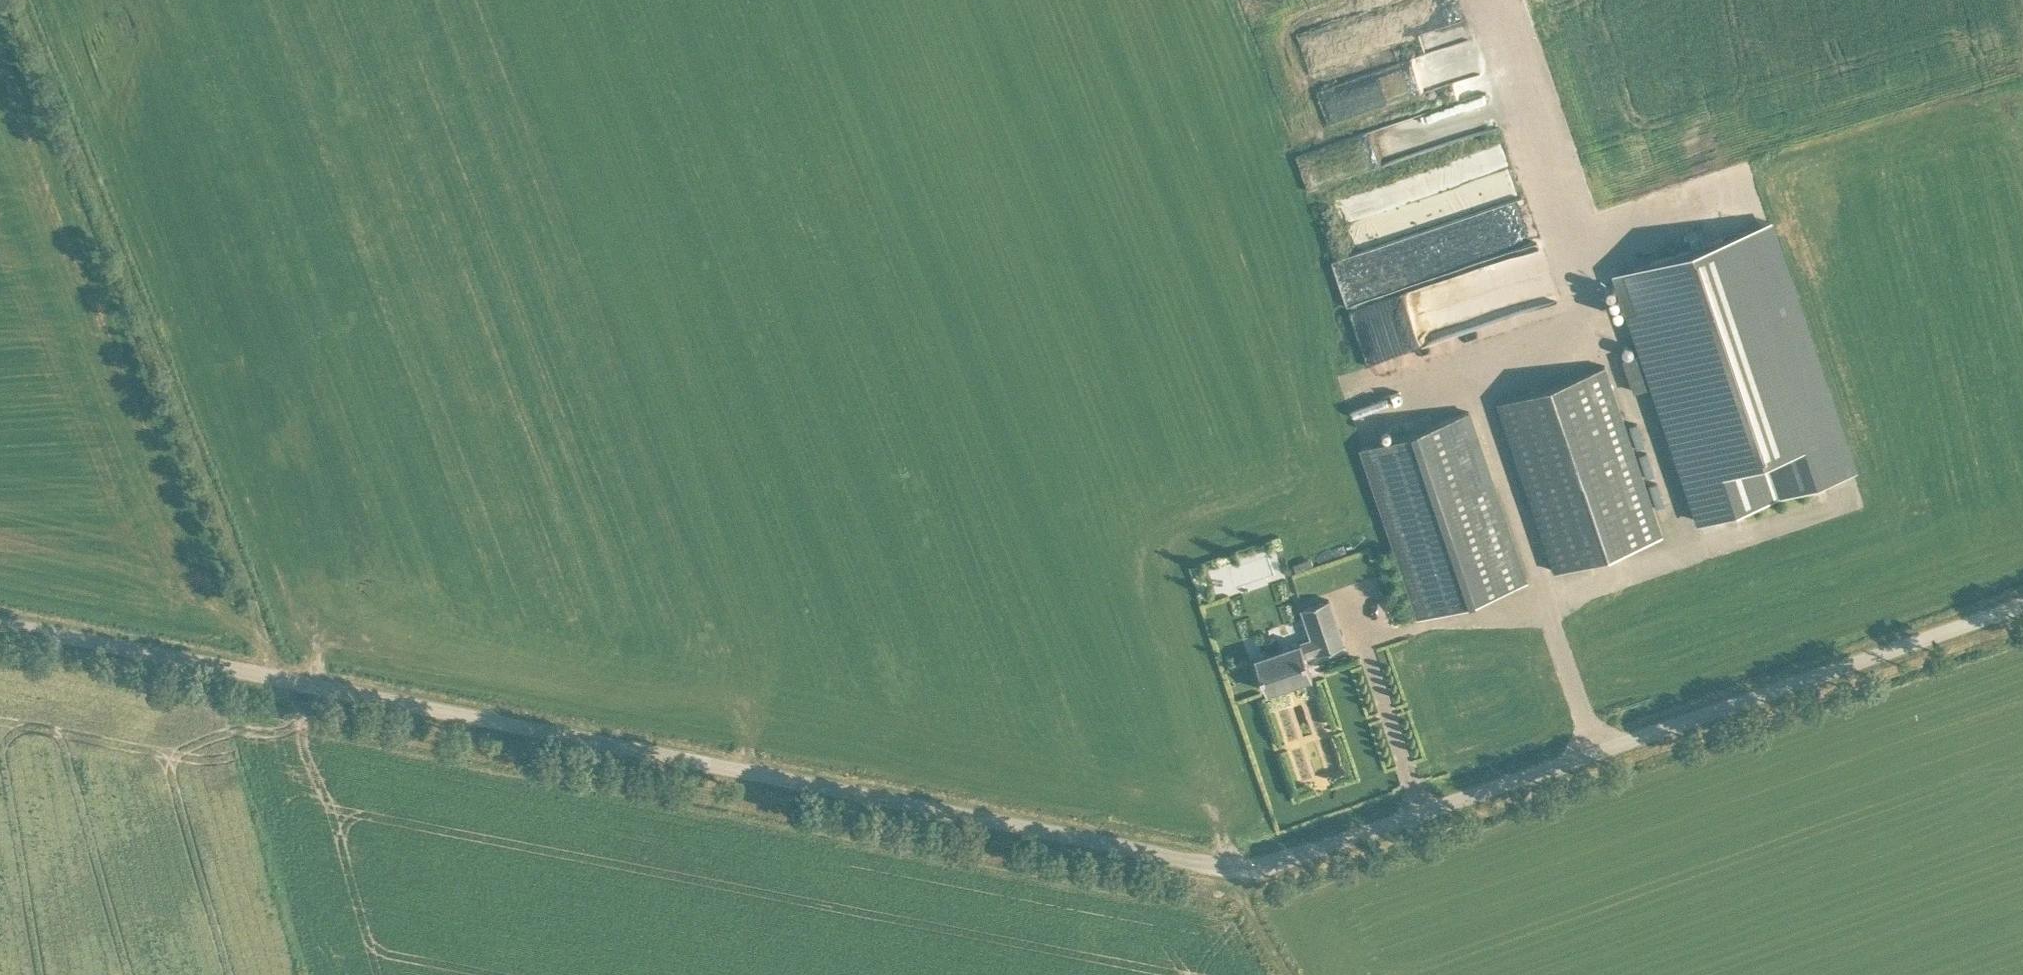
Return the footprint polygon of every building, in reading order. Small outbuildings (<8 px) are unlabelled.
[(1322,90),(1326,101),(1339,96),(1339,97),(1396,75),(1391,63),(1322,90)] [(1616,272),(1643,352),(1624,359),(1635,390),(1654,384),(1700,520),(1854,468),(1770,220),(1616,272)] [(1401,241),(1336,256),(1347,305),(1373,299),(1363,255),(1368,254),(1371,271),(1380,269),(1379,263),(1389,261),(1386,246),(1401,242),(1401,241)] [(1534,249),(1352,307),(1370,362),(1420,346),(1424,357),(1520,326),(1514,309),(1550,298),(1534,249)] [(1663,533),(1605,364),(1497,401),(1555,570),(1663,533)] [(1469,410),(1362,447),(1410,589),(1419,616),(1422,615),(1527,579),(1469,410)] [(1307,573),(1300,575),(1303,582),(1309,580),(1307,573)] [(1256,656),(1267,690),(1312,674),(1306,656),(1344,644),(1329,598),(1303,607),(1313,637),(1256,656)]
